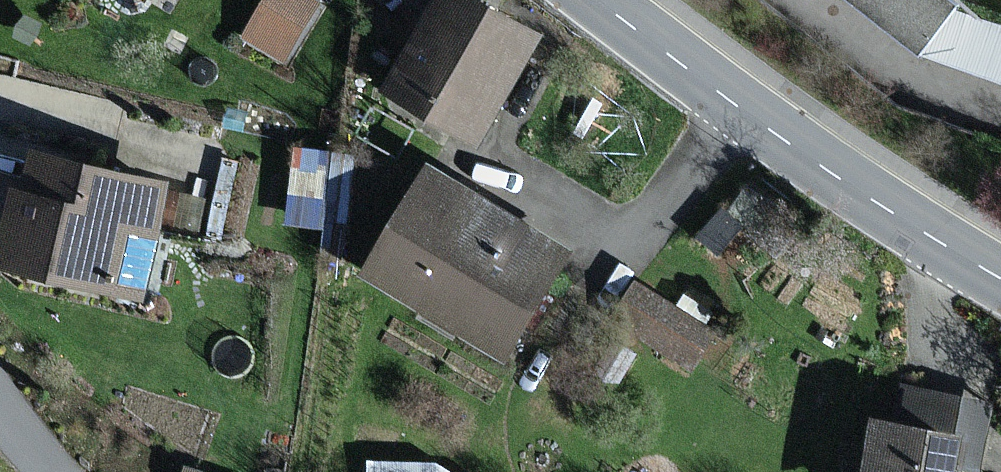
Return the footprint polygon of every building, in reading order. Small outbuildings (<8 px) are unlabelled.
[(312,0),(266,0),(245,33),(288,59),(321,6),(312,0)] [(514,0),(438,0),(386,86),(484,144),(555,24),(514,0)] [(916,51),(955,0),(849,0),(916,51)] [(38,148),(27,187),(17,184),(0,251),(0,261),(140,297),(169,181),(38,148)] [(581,246),(437,159),(369,271),(513,358),(581,246)] [(714,332),(638,284),(611,328),(687,375),(714,332)] [(877,413),(865,471),(991,471),(979,470),(992,403),(957,397),(951,427),(877,413)] [(445,451),(370,452),(371,471),(445,471),(445,451)]
